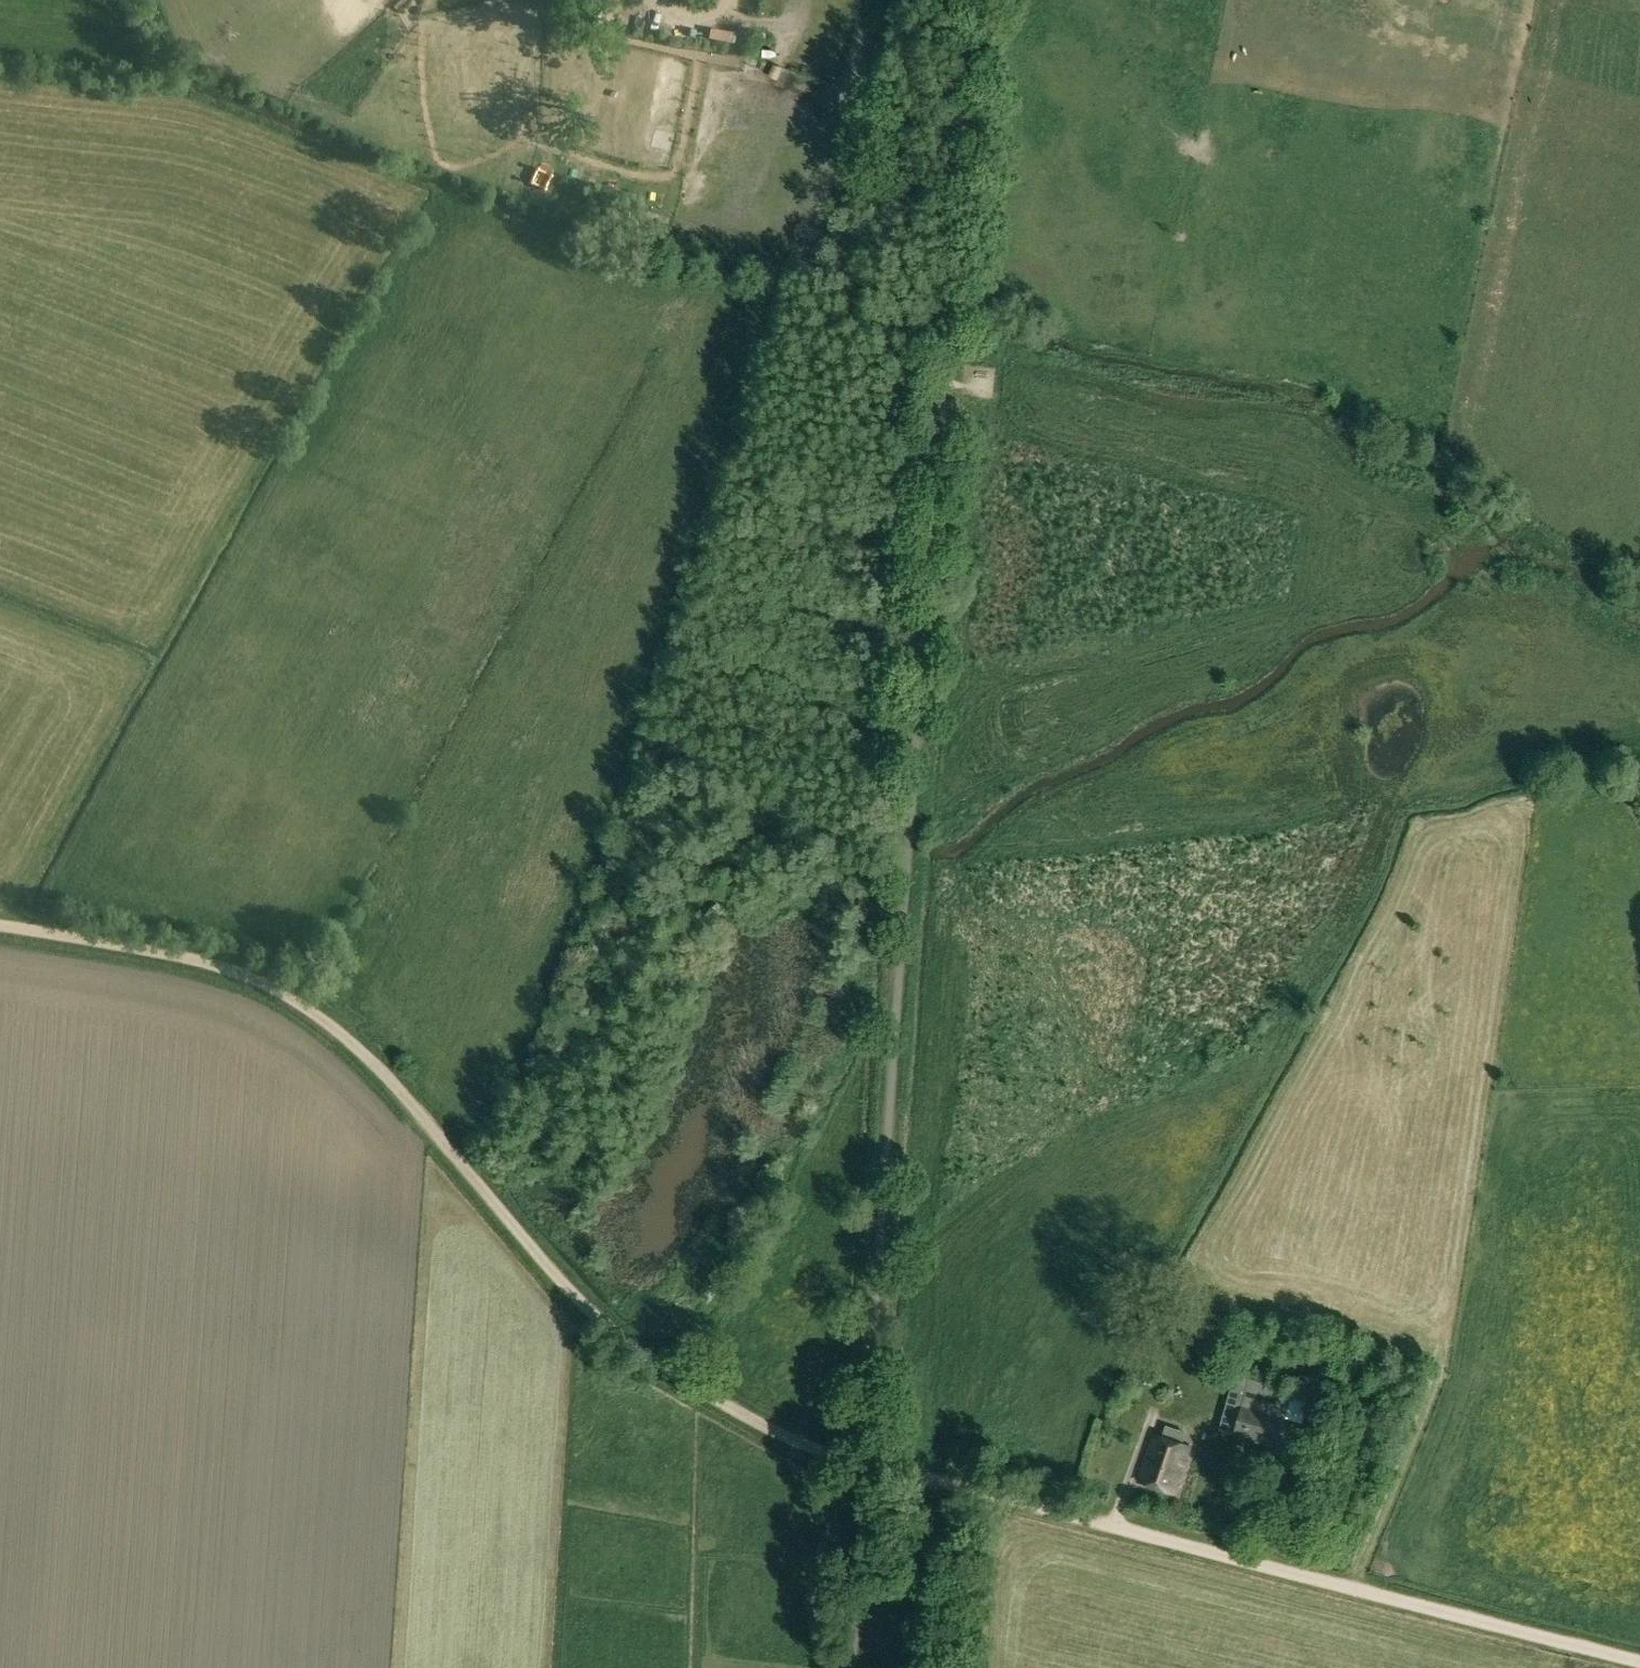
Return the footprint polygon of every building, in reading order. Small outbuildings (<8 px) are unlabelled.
[(1254,1405),(1283,1404),(1281,1371),(1252,1372),(1254,1405)] [(1125,1374),(1120,1386),(1138,1392),(1143,1381),(1125,1374)] [(1243,1405),(1233,1438),(1275,1450),(1285,1418),(1243,1405)] [(1155,1437),(1140,1481),(1174,1493),(1189,1448),(1155,1437)]
